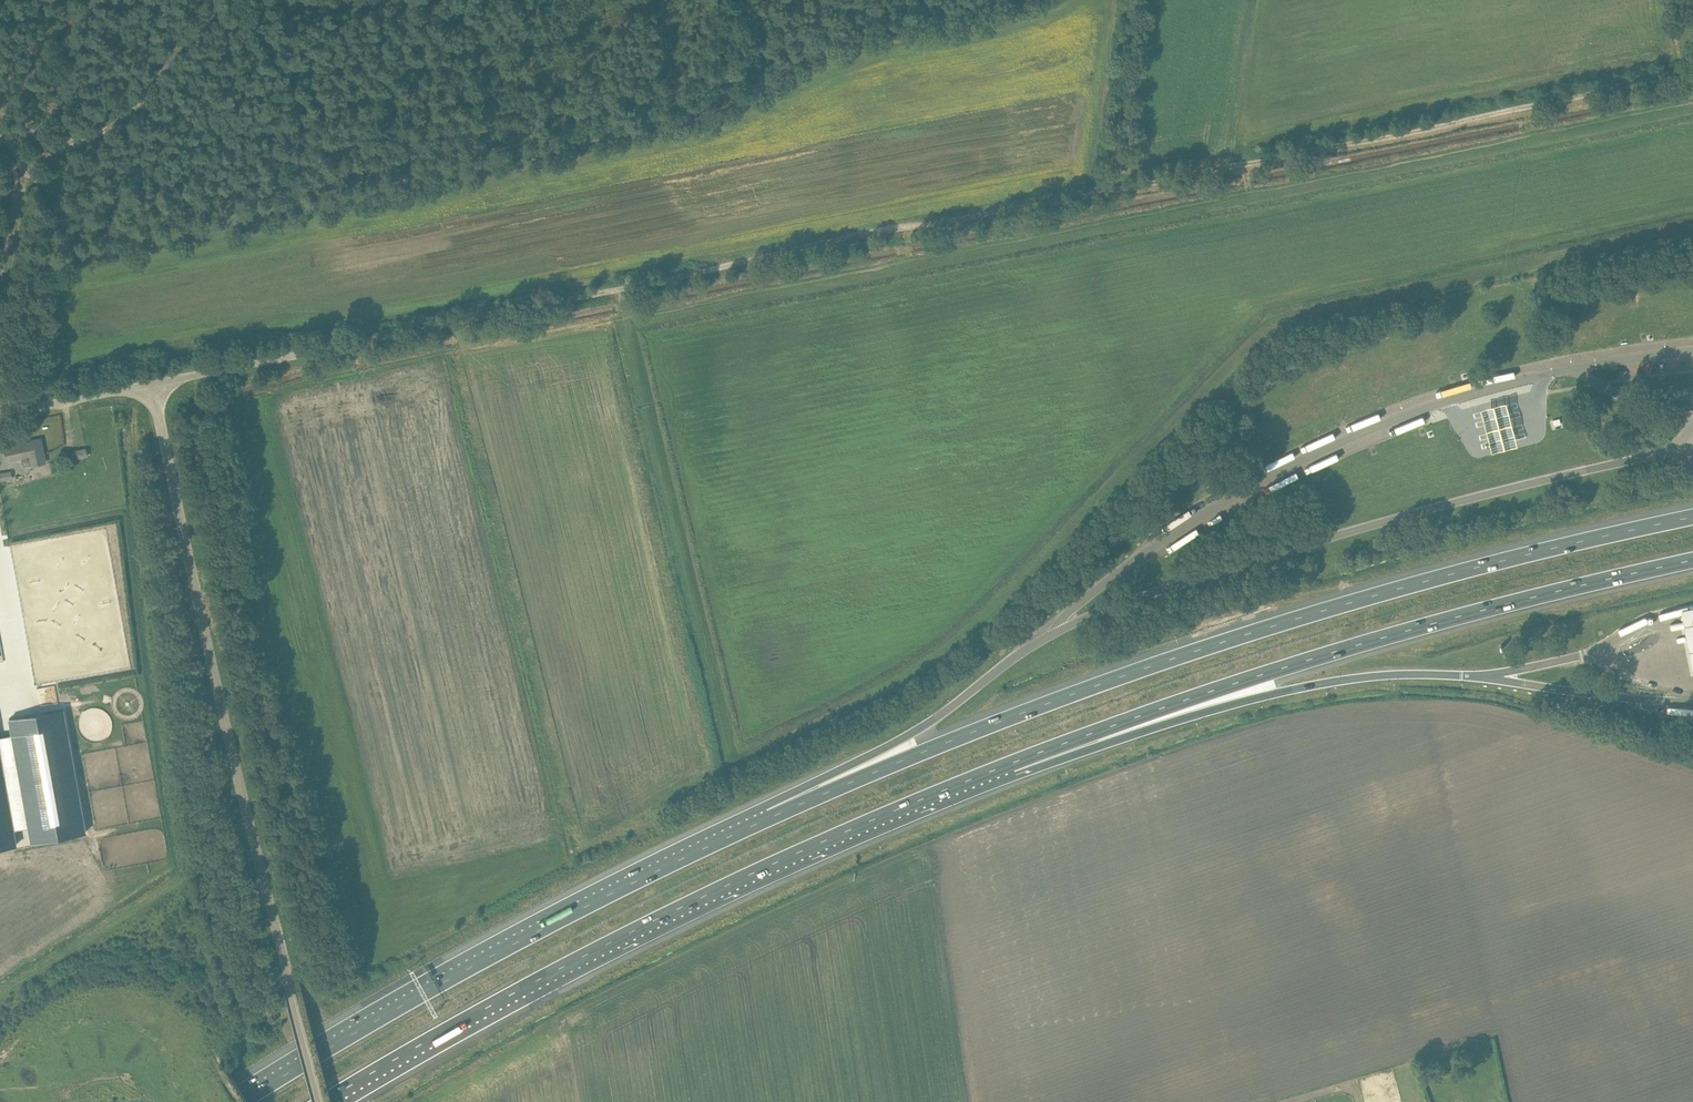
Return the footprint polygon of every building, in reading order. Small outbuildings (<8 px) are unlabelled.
[(1507,405),(1481,412),(1493,456),(1518,448),(1507,405)] [(31,465),(45,462),(40,439),(4,446),(7,460),(21,458),(23,466),(31,464),(31,465)] [(86,448),(65,452),(66,459),(88,455),(86,448)] [(1677,606),(1692,688),(1692,603),(1677,606)] [(0,707),(0,717),(9,716),(8,707),(0,707)] [(13,845),(10,829),(25,826),(28,842),(82,832),(59,709),(5,718),(8,734),(0,735),(0,847),(13,845)] [(1477,1046),(1472,1048),(1474,1054),(1476,1058),(1488,1054),(1484,1043),(1476,1045),(1477,1046)]
